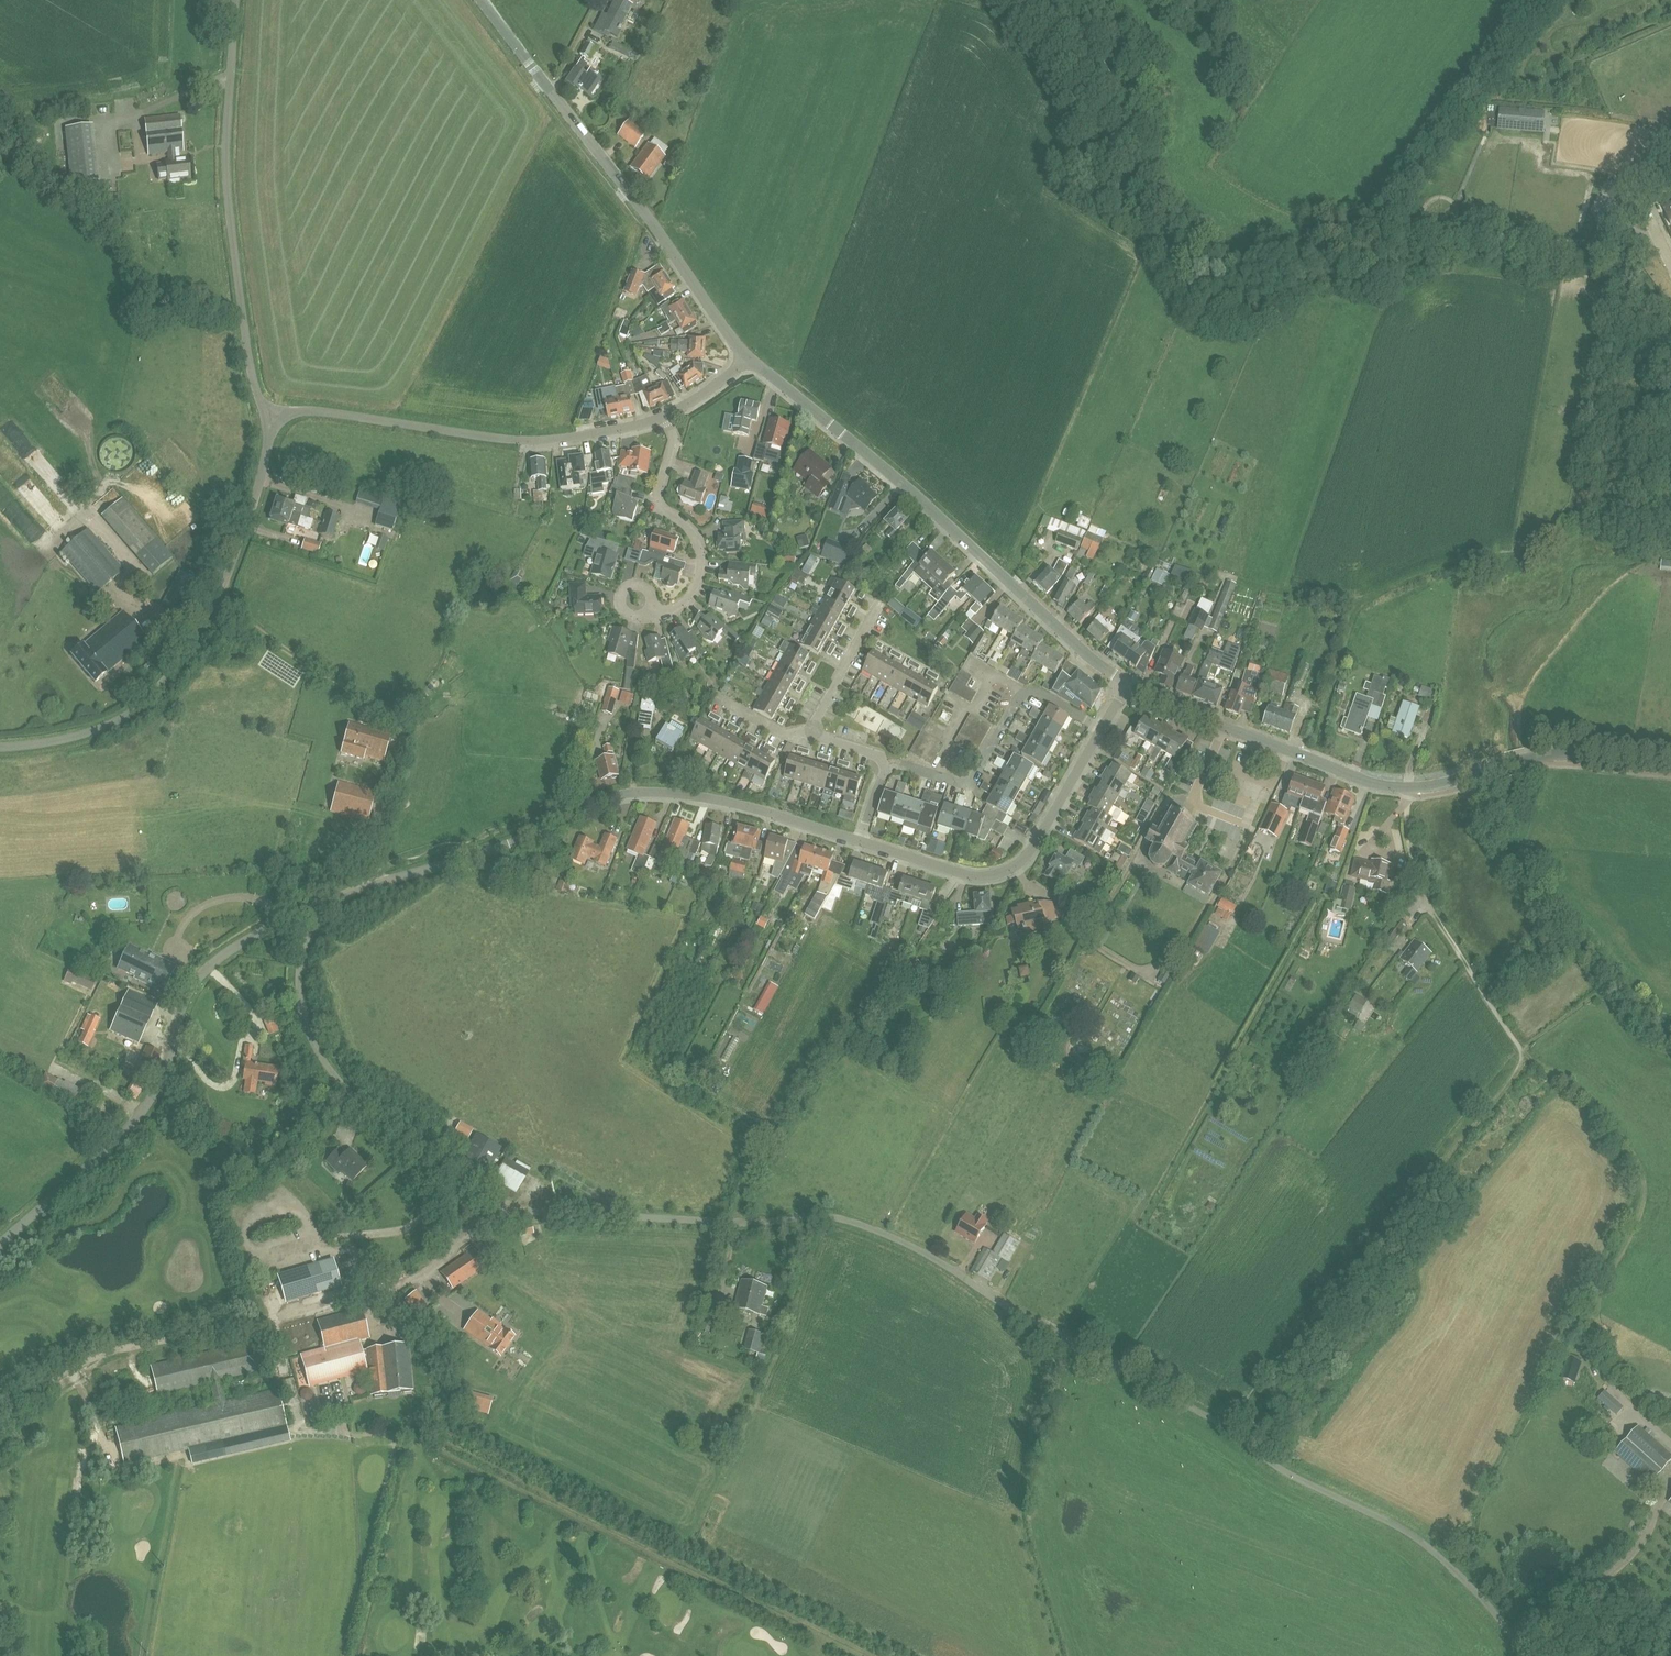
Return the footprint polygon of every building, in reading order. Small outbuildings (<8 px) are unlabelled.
[(615,36),(619,28),(621,29),(622,26),(621,25),(632,4),(624,0),(614,0),(606,15),(602,13),(593,30),(607,37),(609,33),(615,36)] [(593,46),(585,42),(579,54),(587,58),(593,46)] [(613,50),(620,54),(623,48),(611,42),(608,48),(613,51),(613,50)] [(588,64),(584,62),(585,61),(584,60),(585,59),(583,57),(581,60),(575,69),(576,70),(567,83),(578,90),(579,88),(593,98),(594,96),(591,94),(602,78),(586,67),(588,64)] [(1501,107),(1500,121),(1500,129),(1544,133),(1546,110),(1501,107)] [(635,148),(646,133),(655,115),(650,112),(642,129),(629,120),(618,135),(635,148)] [(149,155),(167,152),(175,151),(179,151),(184,150),(180,115),(145,119),(149,155)] [(71,184),(99,181),(93,125),(65,128),(71,184)] [(30,140),(23,144),(26,151),(33,147),(30,140)] [(648,144),(635,161),(631,167),(647,180),(664,157),(648,144)] [(179,180),(180,180),(190,179),(188,159),(178,161),(178,155),(179,155),(179,151),(175,151),(167,152),(168,162),(166,162),(166,164),(157,165),(159,181),(168,179),(168,182),(170,181),(170,185),(179,184),(179,180)] [(667,160),(663,165),(673,172),(677,167),(667,160)] [(1661,207),(1670,225),(1670,203),(1661,207)] [(648,293),(649,292),(655,288),(669,279),(663,270),(661,272),(658,266),(643,276),(632,272),(624,292),(636,297),(639,289),(643,286),(648,293)] [(658,305),(664,301),(673,296),(670,290),(674,287),(669,279),(655,288),(649,292),(658,305)] [(683,305),(681,301),(672,306),(670,302),(661,307),(669,319),(666,321),(667,322),(661,325),(662,327),(658,330),(661,329),(669,325),(676,321),(690,313),(685,304),(683,305)] [(696,322),(690,313),(676,321),(684,334),(696,327),(694,323),(696,322)] [(625,320),(619,335),(627,337),(633,323),(625,320)] [(671,330),(669,325),(661,329),(658,330),(661,336),(671,330)] [(632,333),(635,338),(646,333),(639,327),(632,333)] [(680,346),(679,346),(706,348),(706,338),(695,337),(689,336),(689,340),(672,339),(672,345),(680,346)] [(705,358),(706,348),(679,346),(680,346),(672,345),(671,350),(682,351),(682,353),(688,353),(688,357),(705,358)] [(694,383),(703,377),(702,375),(704,374),(704,364),(694,363),(687,367),(684,369),(694,383)] [(686,389),(694,383),(684,369),(672,378),(680,390),(684,387),(686,389)] [(650,408),(659,403),(653,388),(647,375),(634,381),(631,370),(629,371),(636,395),(639,394),(644,409),(649,407),(650,408)] [(655,373),(663,380),(666,377),(658,370),(655,373)] [(615,388),(618,399),(621,415),(634,413),(631,396),(636,395),(629,371),(621,374),(624,383),(625,383),(626,386),(615,388)] [(653,388),(659,403),(675,396),(668,381),(653,388)] [(609,418),(621,415),(618,399),(605,402),(609,418)] [(593,400),(592,400),(587,400),(586,400),(581,414),(593,414),(595,407),(593,400)] [(742,401),(739,416),(737,415),(733,433),(748,436),(752,419),(758,420),(759,414),(761,405),(753,403),(753,404),(751,404),(751,403),(742,401)] [(786,440),(788,434),(787,433),(789,425),(785,423),(781,421),(779,421),(777,421),(772,420),(765,445),(758,443),(754,459),(764,462),(767,452),(781,455),(785,440),(786,440)] [(107,448),(108,448),(104,459),(127,468),(138,441),(114,432),(107,448)] [(630,471),(637,472),(646,474),(650,452),(633,449),(633,453),(622,452),(620,466),(631,468),(630,471)] [(805,459),(795,470),(810,482),(807,487),(818,496),(822,491),(828,484),(823,480),(821,479),(830,468),(820,459),(820,458),(811,451),(805,459)] [(603,454),(596,456),(598,465),(596,466),(597,473),(591,474),(592,494),(604,492),(602,484),(608,483),(606,472),(612,471),(609,453),(607,454),(606,453),(603,453),(603,454)] [(16,455),(5,464),(51,519),(58,512),(33,482),(36,479),(16,455)] [(563,494),(575,493),(584,492),(582,477),(579,478),(578,474),(586,473),(584,457),(577,458),(576,457),(572,457),(572,459),(570,459),(570,461),(559,463),(563,494)] [(542,492),(542,491),(547,491),(550,491),(549,485),(546,486),(546,478),(547,478),(546,460),(530,461),(531,479),(538,478),(538,492),(534,491),(534,501),(541,502),(542,502),(549,502),(550,492),(542,492)] [(735,470),(733,484),(750,488),(753,474),(750,473),(736,470),(735,470)] [(695,507),(699,504),(701,504),(706,490),(703,489),(708,477),(696,472),(692,484),(686,482),(684,487),(682,487),(680,487),(678,492),(679,494),(681,495),(680,497),(682,497),(683,503),(695,507)] [(717,472),(714,480),(722,482),(724,475),(717,472)] [(55,480),(67,495),(76,487),(64,473),(55,480)] [(865,511),(877,497),(868,490),(870,488),(867,485),(860,480),(854,488),(840,483),(830,508),(848,514),(849,511),(862,508),(865,511)] [(628,490),(612,485),(610,493),(617,495),(613,512),(614,511),(615,511),(617,515),(617,517),(615,516),(615,517),(633,522),(639,501),(626,497),(628,490)] [(278,496),(274,509),(313,521),(307,519),(311,508),(295,503),(295,501),(278,496)] [(730,498),(721,496),(718,510),(731,513),(733,503),(729,502),(730,498)] [(173,557),(122,498),(102,515),(153,574),(173,557)] [(375,523),(392,528),(400,504),(383,499),(375,523)] [(769,524),(773,509),(754,504),(749,519),(769,524)] [(1077,507),(1074,520),(1091,525),(1093,516),(1085,514),(1086,509),(1077,507)] [(310,530),(313,521),(274,509),(271,518),(288,524),(288,523),(310,530)] [(898,509),(896,511),(886,522),(893,529),(887,535),(892,540),(898,534),(899,534),(904,528),(902,526),(909,519),(904,515),(904,513),(901,510),(899,510),(898,509)] [(326,511),(322,524),(336,529),(340,516),(326,511)] [(576,515),(574,526),(583,528),(584,517),(576,515)] [(1078,549),(1085,531),(1045,515),(1044,520),(1051,522),(1049,529),(1060,533),(1057,541),(1078,549)] [(738,552),(738,550),(740,550),(740,541),(745,541),(744,523),(724,524),(725,536),(719,537),(719,551),(726,550),(726,553),(738,552)] [(333,538),(336,529),(322,524),(319,534),(333,538)] [(1096,535),(1099,528),(1091,524),(1088,532),(1087,532),(1081,547),(1087,550),(1096,554),(1103,538),(1096,535)] [(97,593),(123,570),(88,530),(62,552),(97,593)] [(656,531),(649,552),(664,557),(666,551),(674,553),(678,539),(670,537),(670,535),(656,531)] [(304,538),(301,550),(318,554),(321,543),(304,538)] [(586,547),(598,551),(591,575),(611,580),(617,556),(604,552),(607,542),(591,538),(586,547)] [(808,540),(798,543),(799,549),(810,546),(808,540)] [(913,543),(904,553),(914,562),(923,552),(924,552),(913,543)] [(850,550),(835,544),(833,548),(826,545),(822,557),(844,565),(850,550)] [(1081,547),(1076,558),(1082,560),(1087,550),(1081,547)] [(664,557),(649,552),(642,550),(638,565),(645,567),(652,563),(657,565),(656,571),(663,573),(661,579),(665,580),(664,583),(664,585),(665,586),(666,587),(667,588),(669,588),(671,588),(672,588),(674,587),(675,586),(675,584),(678,584),(682,569),(673,566),(675,560),(664,557)] [(919,580),(924,584),(926,583),(944,563),(933,552),(932,552),(928,557),(923,552),(914,562),(910,567),(900,580),(905,584),(915,571),(920,566),(926,571),(922,577),(919,580)] [(797,556),(787,555),(786,565),(796,566),(797,556)] [(1047,594),(1054,586),(1061,579),(1068,565),(1059,560),(1053,572),(1047,567),(1034,582),(1047,594)] [(1158,560),(1156,565),(1168,569),(1169,564),(1158,560)] [(1662,560),(1660,571),(1670,572),(1670,561),(1662,560)] [(745,590),(749,590),(750,574),(756,575),(757,565),(729,562),(728,571),(720,570),(719,580),(728,581),(734,585),(739,585),(745,590)] [(930,597),(938,604),(941,599),(942,598),(951,587),(949,585),(952,582),(949,580),(956,573),(955,573),(944,563),(926,583),(933,590),(929,596),(930,597)] [(1179,579),(1183,568),(1176,566),(1171,575),(1179,579)] [(517,569),(510,581),(519,585),(523,577),(521,576),(523,572),(517,569)] [(1064,609),(1069,601),(1076,587),(1070,584),(1077,572),(1071,569),(1054,600),(1064,610),(1065,609),(1064,609)] [(1151,580),(1163,586),(1168,577),(1156,570),(1151,580)] [(1089,571),(1083,583),(1088,585),(1094,574),(1089,571)] [(966,595),(971,599),(984,585),(974,575),(966,584),(961,589),(962,589),(954,597),(960,602),(966,595)] [(793,583),(796,585),(798,581),(791,577),(786,586),(790,588),(793,583)] [(831,589),(849,599),(854,590),(836,580),(831,589)] [(1217,632),(1229,602),(1236,583),(1227,580),(1208,628),(1217,632)] [(975,615),(988,602),(995,595),(984,585),(971,599),(976,604),(970,611),(975,615)] [(1104,599),(1111,588),(1105,585),(1099,596),(1104,599)] [(585,586),(584,586),(584,587),(572,587),(572,586),(571,586),(572,608),(575,607),(576,615),(602,614),(601,597),(585,598),(585,586)] [(753,599),(746,596),(723,588),(721,595),(714,592),(709,606),(724,611),(725,613),(727,614),(729,618),(733,616),(735,617),(741,602),(751,605),(753,599)] [(831,589),(825,598),(844,608),(849,599),(831,589)] [(1202,631),(1214,603),(1201,597),(1196,609),(1195,609),(1188,624),(1202,631)] [(825,598),(820,608),(839,618),(844,608),(825,598)] [(941,599),(938,604),(928,616),(934,622),(939,616),(939,617),(949,605),(948,604),(942,598),(941,599)] [(1080,625),(1088,616),(1096,607),(1094,605),(1095,603),(1092,600),(1085,608),(1079,603),(1076,606),(1069,614),(1080,625)] [(767,611),(774,614),(777,608),(771,604),(767,611)] [(815,617),(833,627),(839,618),(820,608),(815,617)] [(1001,608),(995,617),(991,623),(1003,630),(1012,615),(1005,610),(1001,608)] [(1131,611),(1128,618),(1135,622),(1139,614),(1131,611)] [(123,612),(71,655),(95,683),(147,640),(123,612)] [(745,642),(740,638),(710,613),(706,619),(700,615),(694,622),(699,627),(703,634),(702,634),(707,641),(707,640),(713,643),(722,632),(731,640),(728,644),(732,647),(737,641),(739,643),(740,642),(743,644),(745,642)] [(1014,637),(1021,627),(1021,626),(1024,622),(1017,617),(1012,614),(1012,615),(1003,630),(1014,637)] [(774,619),(766,615),(761,624),(769,628),(774,619)] [(1101,615),(1094,621),(1093,623),(1095,625),(1088,632),(1101,644),(1115,628),(1101,615)] [(908,624),(910,626),(915,630),(922,621),(915,616),(909,624),(908,624)] [(815,617),(810,626),(828,636),(833,627),(815,617)] [(973,643),(984,631),(975,624),(965,636),(973,643)] [(810,626),(805,635),(823,646),(828,636),(810,626)] [(1025,629),(1021,626),(1021,627),(1014,637),(1008,647),(1012,649),(1015,644),(1023,648),(1032,633),(1025,629)] [(706,653),(692,632),(687,635),(682,628),(671,635),(675,642),(673,644),(675,650),(676,649),(680,660),(690,657),(688,653),(696,648),(701,656),(706,653)] [(1139,640),(1128,631),(1123,628),(1117,635),(1123,639),(1119,643),(1113,652),(1125,660),(1139,640)] [(628,646),(631,634),(612,629),(607,642),(611,643),(607,654),(628,660),(627,669),(634,670),(637,648),(628,646)] [(925,639),(933,644),(937,637),(929,632),(925,639)] [(943,647),(951,637),(945,633),(940,638),(941,638),(937,642),(943,647)] [(1035,655),(1041,646),(1042,645),(1044,640),(1032,633),(1023,648),(1035,655)] [(818,655),(823,646),(805,635),(799,645),(818,655)] [(666,639),(662,640),(659,641),(658,637),(645,640),(648,652),(645,652),(648,663),(661,660),(665,675),(675,672),(666,639)] [(986,658),(977,653),(985,640),(981,637),(971,655),(983,662),(986,658)] [(1139,640),(1125,660),(1136,669),(1137,668),(1144,674),(1159,643),(1154,639),(1150,644),(1148,643),(1145,643),(1139,640)] [(803,664),(808,655),(785,642),(779,651),(785,654),(803,664)] [(1213,664),(1233,672),(1240,648),(1227,643),(1224,653),(1211,648),(1206,661),(1213,664)] [(1032,660),(1043,667),(1053,652),(1045,647),(1042,645),(1041,646),(1035,655),(1032,660)] [(744,654),(750,657),(754,649),(748,646),(744,654)] [(1164,676),(1162,680),(1160,683),(1160,684),(1171,689),(1176,679),(1178,674),(1177,674),(1184,660),(1164,651),(1160,660),(1161,660),(1159,665),(1156,672),(1164,676)] [(1057,654),(1053,652),(1043,667),(1055,674),(1056,673),(1059,675),(1066,662),(1064,660),(1064,659),(1057,654)] [(871,677),(882,659),(873,653),(862,672),(871,677)] [(785,654),(780,663),(798,674),(803,664),(785,654)] [(988,665),(995,669),(998,665),(1002,657),(996,654),(992,661),(990,661),(988,665)] [(743,666),(747,659),(742,656),(738,663),(743,666)] [(891,664),(882,659),(871,677),(881,682),(891,664)] [(1067,661),(1066,662),(1059,675),(1052,688),(1050,692),(1075,706),(1080,700),(1092,709),(1102,692),(1101,691),(1101,689),(1101,688),(1080,671),(1079,672),(1067,661)] [(1198,679),(1200,680),(1193,698),(1205,702),(1212,685),(1206,682),(1213,664),(1206,661),(1198,679)] [(780,663),(775,673),(793,683),(798,674),(780,663)] [(900,669),(891,664),(881,682),(890,688),(900,669)] [(1186,671),(1185,671),(1181,681),(1177,692),(1191,697),(1195,687),(1197,682),(1190,679),(1194,668),(1188,666),(1186,671)] [(999,671),(1006,676),(1009,671),(1001,667),(999,671)] [(910,674),(900,669),(890,688),(899,693),(910,674)] [(1241,671),(1236,669),(1233,679),(1238,680),(1241,671)] [(1302,669),(1297,680),(1303,682),(1307,671),(1302,669)] [(1239,715),(1241,710),(1245,701),(1253,704),(1258,690),(1255,689),(1260,675),(1246,670),(1241,684),(1240,684),(1237,693),(1233,692),(1232,693),(1226,710),(1239,715),(1240,715),(1239,715)] [(1282,697),(1289,676),(1269,670),(1262,690),(1282,697)] [(961,671),(955,682),(960,684),(966,674),(961,671)] [(775,673),(769,682),(788,692),(793,683),(775,673)] [(919,679),(910,674),(899,693),(909,698),(919,679)] [(966,688),(972,677),(966,674),(960,684),(966,688)] [(1011,678),(1018,683),(1021,678),(1013,674),(1011,678)] [(1386,688),(1388,689),(1391,681),(1384,678),(1383,679),(1374,676),(1371,684),(1366,682),(1363,689),(1369,691),(1366,699),(1357,696),(1349,719),(1345,718),(1341,727),(1341,728),(1361,734),(1364,725),(1363,725),(1370,706),(1381,710),(1386,697),(1383,696),(1386,688)] [(1028,682),(1021,678),(1018,683),(1026,687),(1028,682)] [(919,679),(909,698),(918,703),(929,685),(919,679)] [(788,692),(769,682),(764,691),(783,702),(788,692)] [(949,692),(954,695),(960,684),(955,682),(949,692)] [(1340,682),(1337,690),(1345,692),(1347,684),(1340,682)] [(726,684),(722,690),(727,693),(730,686),(726,684)] [(954,695),(960,698),(966,688),(960,684),(954,695)] [(1042,688),(1050,692),(1052,688),(1044,684),(1042,688)] [(937,690),(929,685),(918,703),(927,708),(937,690)] [(1217,707),(1224,689),(1212,685),(1205,702),(1217,707)] [(1422,686),(1418,695),(1436,702),(1439,692),(1422,686)] [(619,690),(617,689),(611,687),(603,711),(612,714),(619,690)] [(960,698),(965,701),(971,690),(966,688),(960,698)] [(878,689),(872,699),(879,703),(885,693),(878,689)] [(977,694),(971,690),(965,701),(971,704),(977,694)] [(620,702),(631,705),(634,694),(623,691),(620,702)] [(764,691),(759,701),(777,711),(783,702),(764,691)] [(643,697),(640,712),(646,713),(647,711),(654,711),(654,709),(653,709),(655,704),(656,704),(657,702),(643,697)] [(688,698),(682,702),(685,707),(691,704),(688,698)] [(1414,736),(1422,703),(1404,698),(1396,731),(1414,736)] [(773,720),(777,711),(759,701),(754,710),(772,721),(773,720)] [(859,717),(880,728),(888,712),(866,702),(859,717)] [(1269,706),(1267,714),(1263,724),(1276,729),(1282,711),(1277,709),(1279,704),(1272,702),(1270,707),(1269,706)] [(1282,711),(1276,729),(1290,733),(1294,723),(1299,708),(1286,703),(1283,711),(1282,711)] [(413,714),(419,709),(414,705),(409,709),(413,714)] [(1039,717),(1063,730),(1070,718),(1049,706),(1044,715),(1041,713),(1039,717)] [(1028,716),(1033,719),(1037,711),(1032,709),(1028,716)] [(1041,713),(1037,711),(1033,719),(1040,722),(1035,730),(1056,742),(1063,730),(1039,717),(1041,713)] [(644,726),(643,729),(649,730),(652,716),(646,715),(644,726)] [(966,721),(977,727),(980,721),(970,715),(966,721)] [(1146,741),(1156,724),(1151,721),(1152,718),(1147,715),(1138,731),(1131,728),(1123,742),(1132,748),(1135,743),(1136,743),(1139,738),(1146,741)] [(694,716),(691,722),(696,725),(699,718),(694,716)] [(914,720),(910,718),(907,722),(921,731),(928,721),(921,717),(918,721),(915,719),(914,720)] [(1310,740),(1317,721),(1313,719),(1312,723),(1305,721),(1300,737),(1310,740)] [(699,744),(710,726),(700,721),(690,739),(699,744)] [(977,727),(966,721),(963,726),(974,732),(977,727)] [(980,721),(977,727),(987,732),(991,727),(980,721)] [(391,736),(369,729),(350,724),(341,754),(363,760),(365,756),(383,761),(391,736)] [(1156,724),(1146,741),(1152,745),(1146,755),(1150,757),(1168,727),(1163,724),(1161,726),(1156,724)] [(671,755),(682,735),(666,726),(655,746),(671,755)] [(699,744),(709,750),(719,731),(710,726),(699,744)] [(960,732),(970,738),(974,732),(963,726),(960,732)] [(984,738),(987,732),(977,727),(974,732),(984,738)] [(1161,751),(1166,754),(1177,736),(1172,732),(1173,730),(1168,727),(1150,757),(1149,759),(1154,762),(1161,751)] [(1049,754),(1056,742),(1035,730),(1030,739),(1027,738),(1026,741),(1049,754)] [(719,731),(709,750),(718,755),(728,737),(719,731)] [(920,746),(926,735),(921,732),(915,743),(920,746)] [(960,732),(957,737),(967,743),(970,738),(960,732)] [(984,738),(974,732),(970,738),(981,744),(984,738)] [(1019,742),(1023,735),(1019,733),(1015,740),(1019,742)] [(926,735),(920,746),(926,749),(932,738),(926,735)] [(1027,738),(1023,735),(1019,742),(1026,746),(1021,755),(1042,766),(1049,754),(1026,741),(1027,738)] [(1177,736),(1166,754),(1172,757),(1172,758),(1169,764),(1179,770),(1192,747),(1186,743),(1189,739),(1183,736),(1182,738),(1177,736)] [(718,755),(728,760),(738,742),(728,737),(718,755)] [(967,743),(957,737),(954,742),(965,748),(967,743)] [(937,741),(932,738),(926,749),(931,752),(937,741)] [(978,749),(981,744),(970,738),(967,743),(978,749)] [(937,741),(931,752),(937,755),(943,744),(937,741)] [(738,742),(728,760),(737,765),(747,747),(738,742)] [(909,753),(915,756),(920,746),(915,743),(909,753)] [(975,754),(978,749),(967,743),(965,748),(975,754)] [(607,758),(596,761),(602,780),(611,777),(613,779),(617,778),(617,776),(619,775),(611,745),(604,748),(607,758)] [(926,749),(920,746),(915,756),(920,759),(926,749)] [(1013,746),(1011,750),(1018,755),(1021,750),(1013,746)] [(737,765),(746,770),(756,752),(747,747),(737,765)] [(920,759),(925,762),(931,752),(926,749),(920,759)] [(746,770),(756,776),(766,758),(756,752),(746,770)] [(931,765),(937,755),(931,752),(925,762),(931,765)] [(1134,761),(1118,752),(1114,758),(1130,768),(1134,761)] [(1134,761),(1131,768),(1130,769),(1136,772),(1143,758),(1138,755),(1134,761)] [(1009,765),(1006,763),(1004,767),(1027,780),(1034,767),(1014,756),(1009,765)] [(794,781),(800,761),(790,757),(783,778),(794,781)] [(775,763),(766,758),(756,776),(765,781),(775,763)] [(993,765),(997,768),(1001,761),(997,758),(995,761),(994,764),(993,765)] [(794,781),(804,784),(810,764),(800,761),(794,781)] [(1006,763),(1001,761),(997,768),(1005,772),(1000,780),(1018,790),(1021,792),(1027,780),(1004,767),(1006,763)] [(804,784),(814,787),(820,767),(810,764),(804,784)] [(1107,769),(1104,774),(1131,790),(1137,793),(1139,789),(1127,782),(1131,775),(1128,774),(1113,765),(1110,770),(1107,769)] [(831,770),(820,767),(814,787),(824,790),(831,770)] [(1141,775),(1151,780),(1155,773),(1145,767),(1141,775)] [(824,790),(835,793),(841,773),(831,770),(824,790)] [(1046,770),(1043,776),(1049,779),(1052,774),(1046,770)] [(686,773),(683,779),(688,781),(691,775),(686,773)] [(835,793),(845,796),(851,776),(841,773),(835,793)] [(1129,794),(1131,790),(1104,774),(1101,780),(1104,781),(1101,786),(1119,796),(1122,790),(1129,794)] [(1155,774),(1152,779),(1158,782),(1161,777),(1155,774)] [(845,796),(856,800),(862,779),(851,776),(845,796)] [(1296,799),(1303,802),(1310,783),(1295,777),(1291,787),(1286,802),(1293,805),(1296,799)] [(1021,792),(1018,790),(1000,780),(995,789),(993,787),(990,791),(1014,804),(1021,792)] [(331,811),(368,821),(376,793),(339,782),(331,811)] [(984,792),(988,785),(984,782),(980,790),(984,792)] [(1321,799),(1325,788),(1310,783),(1303,802),(1300,811),(1322,819),(1328,802),(1321,799)] [(986,805),(987,805),(992,808),(988,817),(996,821),(1002,825),(1014,804),(990,791),(993,787),(988,785),(984,792),(991,796),(986,805)] [(1115,803),(1119,796),(1101,786),(1098,791),(1096,790),(1093,795),(1119,810),(1121,806),(1115,803)] [(1155,786),(1152,793),(1158,796),(1162,790),(1155,786)] [(903,794),(905,789),(897,787),(894,794),(885,791),(877,814),(891,819),(892,815),(899,793),(903,794)] [(1336,817),(1345,794),(1334,790),(1325,812),(1336,817)] [(1343,828),(1346,821),(1356,798),(1352,797),(1353,794),(1346,791),(1345,794),(1336,817),(1334,821),(1339,823),(1338,826),(1340,827),(1343,828)] [(902,797),(903,794),(899,793),(892,815),(891,819),(904,823),(905,819),(911,800),(902,797)] [(936,794),(933,793),(931,798),(930,802),(926,801),(918,823),(917,827),(930,831),(940,801),(934,799),(936,794)] [(918,823),(926,801),(930,802),(931,798),(923,795),(921,803),(911,800),(905,819),(904,823),(917,827),(918,823)] [(1122,812),(1119,810),(1093,795),(1090,801),(1092,802),(1089,807),(1094,810),(1112,820),(1116,822),(1122,812)] [(1042,796),(1040,801),(1045,805),(1048,799),(1042,796)] [(950,831),(959,806),(962,807),(964,802),(956,799),(953,807),(944,804),(936,827),(950,831)] [(1142,810),(1149,814),(1153,808),(1145,804),(1142,810)] [(988,817),(992,808),(987,805),(981,816),(970,813),(963,836),(977,840),(977,839),(984,841),(991,830),(999,835),(1001,832),(992,827),(996,821),(988,817)] [(1288,813),(1275,808),(1270,805),(1259,831),(1277,839),(1288,813)] [(950,831),(963,836),(970,813),(961,810),(962,807),(959,806),(950,831)] [(1184,855),(1188,849),(1185,848),(1198,825),(1194,823),(1195,822),(1189,819),(1189,818),(1180,813),(1180,812),(1179,813),(1173,810),(1173,811),(1169,808),(1156,831),(1153,829),(1146,842),(1153,845),(1152,846),(1155,848),(1152,853),(1151,855),(1151,857),(1151,860),(1151,861),(1152,863),(1153,864),(1154,865),(1156,866),(1157,867),(1159,868),(1161,867),(1162,867),(1164,867),(1167,869),(1166,871),(1175,876),(1175,875),(1190,883),(1199,868),(1201,865),(1184,855)] [(854,815),(841,810),(839,816),(853,821),(854,815)] [(1088,813),(1086,818),(1112,834),(1115,835),(1117,832),(1108,826),(1112,820),(1094,810),(1091,815),(1088,813)] [(1144,824),(1146,820),(1139,816),(1136,820),(1144,824)] [(1106,844),(1112,834),(1086,818),(1082,824),(1085,825),(1082,830),(1100,841),(1106,844)] [(644,871),(649,858),(643,855),(655,826),(640,819),(628,849),(638,853),(632,866),(644,871)] [(675,885),(688,854),(694,841),(688,839),(687,841),(683,840),(688,827),(675,821),(663,850),(654,847),(649,858),(656,861),(658,854),(678,862),(670,883),(675,885)] [(1319,826),(1307,822),(1299,843),(1312,848),(1319,826)] [(1129,829),(1137,833),(1140,827),(1132,823),(1129,829)] [(1322,823),(1317,833),(1326,836),(1330,826),(1322,823)] [(712,866),(716,857),(721,828),(706,825),(703,844),(702,852),(709,856),(705,865),(712,866)] [(725,855),(740,859),(748,830),(737,827),(732,844),(728,843),(725,855)] [(1343,828),(1340,827),(1330,850),(1339,853),(1349,831),(1343,828)] [(760,833),(748,830),(740,859),(749,861),(752,850),(760,852),(763,843),(757,842),(760,833)] [(1106,844),(1100,841),(1082,830),(1079,835),(1077,834),(1074,839),(1100,854),(1106,844)] [(616,840),(604,835),(599,848),(588,843),(589,841),(579,838),(570,860),(584,865),(587,857),(594,860),(593,862),(605,867),(616,840)] [(780,876),(789,859),(797,845),(797,844),(770,837),(764,858),(775,861),(772,872),(780,876)] [(688,854),(695,856),(700,844),(694,841),(688,854)] [(1129,857),(1132,851),(1133,850),(1125,845),(1121,852),(1129,857)] [(811,876),(814,868),(819,851),(805,846),(800,863),(793,861),(788,877),(783,875),(775,891),(784,895),(793,876),(798,878),(800,872),(811,876)] [(928,851),(928,852),(942,856),(944,851),(930,846),(930,847),(928,851)] [(828,896),(829,894),(834,885),(840,876),(828,872),(833,856),(827,853),(826,852),(825,851),(822,850),(821,850),(820,851),(819,851),(814,868),(824,872),(818,893),(828,896)] [(999,850),(994,859),(999,861),(1003,853),(999,850)] [(1071,850),(1066,858),(1065,860),(1057,855),(1055,859),(1054,859),(1050,866),(1050,868),(1045,877),(1054,882),(1056,878),(1061,881),(1063,878),(1076,885),(1081,877),(1075,874),(1079,867),(1080,867),(1086,858),(1071,850)] [(728,877),(735,879),(740,862),(733,860),(728,877)] [(1390,882),(1387,881),(1391,865),(1373,861),(1371,866),(1368,865),(1368,864),(1368,863),(1367,863),(1367,862),(1356,860),(1353,870),(1352,876),(1377,882),(1375,891),(1387,894),(1390,882)] [(746,864),(740,862),(735,879),(742,881),(746,864)] [(868,886),(873,869),(854,862),(849,876),(841,874),(840,876),(834,885),(829,894),(833,896),(839,886),(853,891),(856,882),(868,886)] [(1201,865),(1199,868),(1190,883),(1189,886),(1208,896),(1220,875),(1218,874),(1218,872),(1214,869),(1212,870),(1201,864),(1201,865)] [(885,911),(892,890),(883,887),(887,873),(873,869),(868,886),(864,896),(872,899),(872,900),(873,900),(874,901),(875,902),(876,902),(881,903),(875,920),(881,922),(883,918),(885,911)] [(911,906),(913,901),(919,884),(903,879),(899,893),(892,890),(885,911),(883,918),(888,920),(889,919),(893,907),(895,908),(897,901),(911,906)] [(560,880),(556,890),(567,894),(571,884),(560,880)] [(1337,883),(1329,881),(1325,892),(1333,895),(1337,883)] [(1346,881),(1345,886),(1343,886),(1339,900),(1335,899),(1333,907),(1331,907),(1330,911),(1333,912),(1332,914),(1348,917),(1349,911),(1351,912),(1356,889),(1353,889),(1354,883),(1346,881)] [(932,923),(938,915),(942,909),(937,905),(931,903),(935,889),(919,884),(913,901),(921,903),(920,909),(923,910),(919,925),(921,926),(919,932),(925,934),(926,928),(929,929),(932,923)] [(815,920),(821,908),(827,899),(828,896),(818,893),(805,914),(815,920)] [(957,913),(958,926),(988,924),(993,913),(992,903),(990,903),(989,894),(982,895),(981,894),(978,894),(977,896),(974,896),(975,912),(957,913)] [(1237,906),(1222,898),(1218,907),(1219,907),(1215,914),(1228,921),(1232,915),(1228,913),(1229,911),(1233,914),(1237,906)] [(835,901),(827,899),(821,908),(832,912),(835,901)] [(754,902),(751,910),(760,913),(763,906),(754,902)] [(1022,925),(1023,930),(1024,932),(1026,931),(1026,933),(1047,929),(1046,922),(1047,922),(1046,920),(1059,917),(1056,904),(1045,906),(1044,903),(1039,904),(1039,903),(1017,907),(1018,910),(1012,912),(1013,916),(1005,918),(1007,925),(1018,923),(1018,925),(1022,925)] [(758,924),(757,925),(765,929),(769,921),(762,917),(761,918),(758,924)] [(1212,919),(1210,924),(1221,928),(1223,923),(1212,919)] [(1404,930),(1406,927),(1407,925),(1402,921),(1386,941),(1392,945),(1393,944),(1396,939),(1404,930)] [(1217,937),(1214,935),(1218,930),(1209,924),(1200,937),(1212,945),(1217,937)] [(1416,972),(1430,954),(1414,941),(1400,959),(1416,972)] [(135,977),(135,979),(164,993),(176,966),(153,955),(152,956),(129,946),(118,969),(135,977)] [(1302,947),(1299,952),(1309,957),(1312,951),(1302,947)] [(910,964),(906,971),(912,975),(916,968),(910,964)] [(88,976),(75,970),(70,968),(65,980),(70,982),(91,990),(97,976),(90,973),(88,976)] [(756,1011),(763,1015),(778,987),(772,983),(756,1011)] [(128,990),(111,1031),(140,1043),(157,1002),(128,990)] [(1359,1013),(1366,1001),(1356,995),(1349,1007),(1359,1013)] [(271,1008),(275,1004),(272,999),(266,1003),(266,1002),(256,1009),(260,1015),(271,1008)] [(84,1031),(93,1036),(100,1019),(91,1015),(84,1031)] [(740,1019),(738,1029),(747,1032),(750,1021),(740,1019)] [(722,1059),(728,1062),(740,1040),(734,1037),(722,1059)] [(257,1082),(276,1084),(278,1068),(251,1064),(253,1046),(245,1045),(243,1064),(246,1065),(244,1080),(246,1080),(244,1092),(255,1093),(257,1082)] [(153,1073),(160,1052),(146,1047),(139,1068),(153,1073)] [(125,1092),(136,1100),(143,1090),(152,1076),(150,1075),(140,1071),(125,1092)] [(473,1131),(460,1124),(453,1136),(466,1143),(473,1131)] [(457,1169),(482,1183),(501,1148),(476,1134),(457,1169)] [(343,1156),(337,1150),(326,1161),(339,1174),(342,1170),(353,1180),(367,1166),(350,1149),(343,1156)] [(520,1159),(517,1164),(505,1158),(488,1188),(512,1201),(529,1171),(532,1166),(520,1159)] [(1210,1202),(1206,1208),(1212,1212),(1216,1206),(1210,1202)] [(968,1214),(957,1232),(976,1243),(987,1226),(985,1224),(987,1220),(979,1216),(977,1220),(968,1214)] [(519,1227),(521,1236),(533,1232),(531,1224),(519,1227)] [(1004,1259),(1016,1240),(1004,1233),(993,1253),(985,1248),(972,1270),(990,1281),(1004,1259)] [(452,1288),(461,1283),(485,1266),(470,1244),(462,1250),(466,1255),(441,1272),(452,1288)] [(279,1276),(286,1302),(340,1286),(333,1259),(279,1276)] [(766,1316),(768,1308),(762,1306),(767,1287),(742,1280),(735,1308),(766,1316)] [(406,1298),(409,1303),(418,1296),(415,1291),(406,1298)] [(369,1339),(367,1331),(360,1303),(316,1314),(325,1349),(301,1355),(309,1386),(367,1371),(366,1367),(369,1367),(372,1394),(413,1390),(408,1345),(367,1349),(367,1350),(361,1350),(359,1341),(369,1339)] [(498,1323),(497,1325),(478,1311),(464,1329),(491,1349),(500,1356),(515,1336),(505,1329),(504,1330),(503,1329),(505,1327),(498,1323)] [(760,1353),(765,1334),(750,1330),(743,1350),(758,1353),(755,1364),(764,1366),(767,1355),(760,1353)] [(125,1464),(188,1449),(192,1465),(289,1442),(277,1390),(225,1402),(219,1379),(272,1367),(270,1361),(275,1360),(274,1354),(269,1355),(265,1339),(151,1365),(158,1394),(211,1382),(216,1404),(116,1427),(125,1464)] [(1582,1363),(1581,1362),(1567,1357),(1560,1378),(1575,1383),(1582,1363)] [(354,1388),(354,1389),(354,1390),(354,1391),(354,1392),(355,1393),(356,1394),(357,1395),(358,1395),(359,1395),(360,1395),(361,1395),(362,1395),(363,1395),(364,1394),(365,1393),(365,1392),(366,1391),(366,1390),(366,1389),(366,1388),(366,1387),(365,1386),(365,1385),(364,1384),(363,1384),(362,1383),(361,1383),(360,1383),(359,1383),(358,1383),(357,1384),(356,1384),(355,1385),(354,1386),(354,1387),(354,1388)] [(300,1395),(300,1396),(300,1397),(301,1398),(301,1399),(302,1399),(302,1400),(303,1400),(303,1401),(304,1401),(305,1401),(306,1401),(306,1402),(307,1402),(307,1401),(308,1401),(309,1401),(310,1401),(310,1400),(311,1400),(311,1399),(312,1399),(312,1398),(312,1397),(313,1397),(313,1396),(313,1395),(313,1394),(312,1394),(312,1393),(312,1392),(311,1392),(311,1391),(310,1390),(309,1390),(309,1389),(308,1389),(307,1389),(306,1389),(305,1389),(304,1389),(304,1390),(303,1390),(302,1390),(302,1391),(301,1391),(301,1392),(301,1393),(300,1393),(300,1394),(300,1395)] [(1605,1390),(1598,1398),(1617,1414),(1624,1406),(1605,1390)] [(450,1403),(459,1405),(462,1396),(452,1394),(450,1403)] [(480,1413),(488,1415),(492,1399),(485,1397),(480,1413)] [(1645,1431),(1639,1425),(1615,1452),(1650,1483),(1670,1461),(1670,1455),(1652,1437),(1655,1434),(1648,1428),(1645,1431)]
